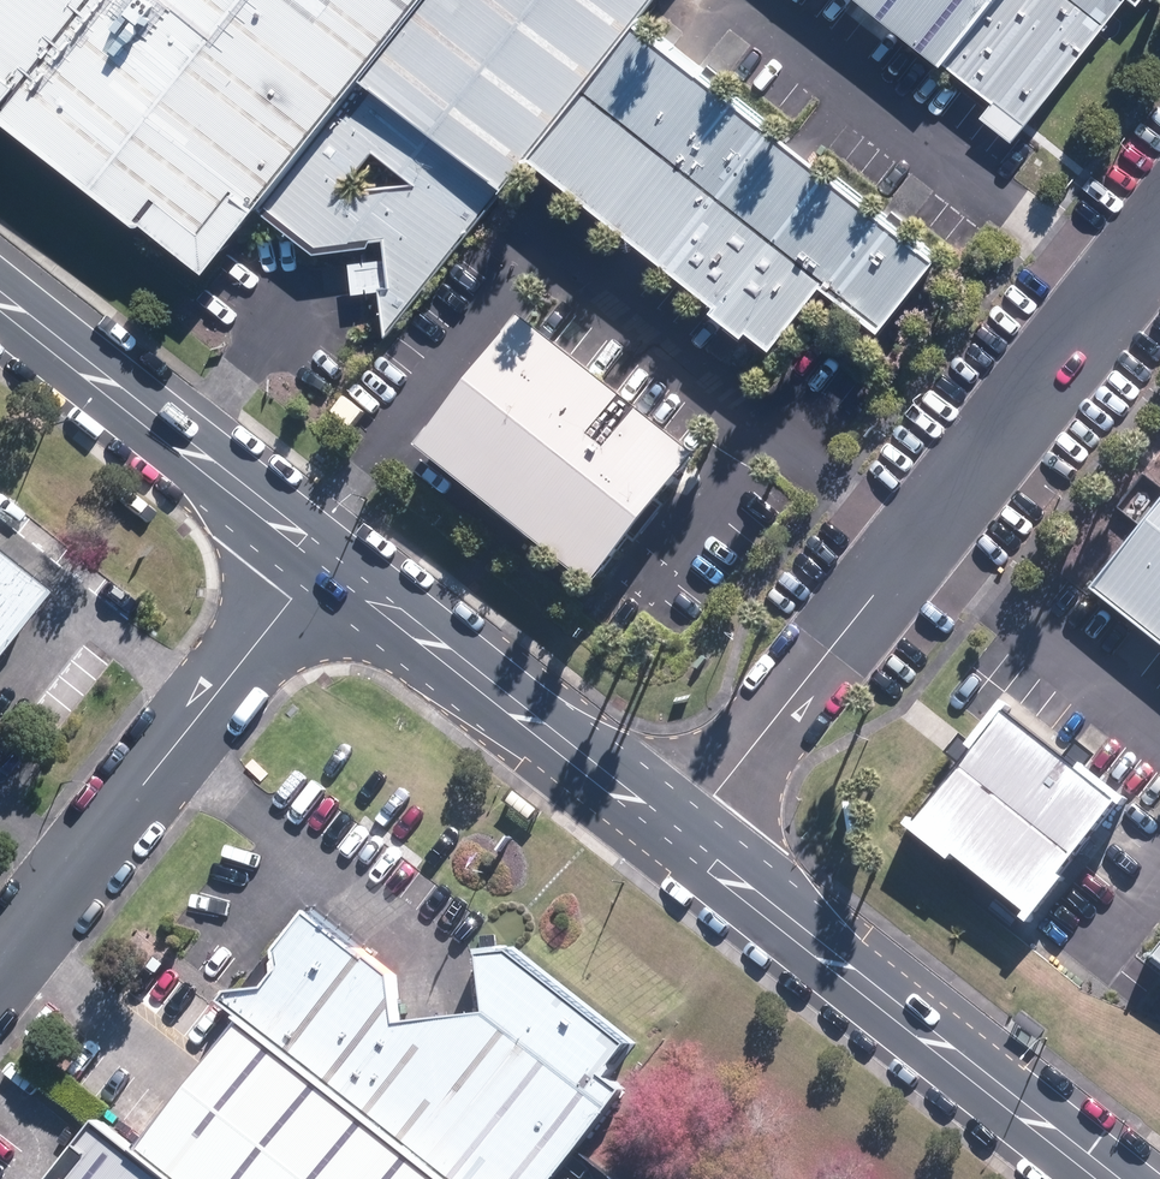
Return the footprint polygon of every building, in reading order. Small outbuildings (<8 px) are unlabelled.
[(419,0),(0,0),(0,113),(201,272),(354,81),(419,0)] [(354,81),(506,201),(537,164),(646,27),(668,0),(419,0),(354,81)] [(876,16),(1020,129),(1121,0),(855,0),(876,16)] [(944,263),(646,27),(537,164),(776,354),(828,289),(886,335),(944,263)] [(702,468),(527,329),(420,463),(595,602),(702,468)] [(1081,601),(1159,663),(1159,500),(1081,601)] [(34,604),(0,577),(0,646),(34,604)] [(1125,801),(1003,706),(905,831),(1027,926),(1125,801)] [(1141,954),(1159,969),(1159,930),(1141,954)] [(592,1140),(648,1072),(512,964),(480,962),(488,1018),(392,1034),(385,985),(322,937),(247,1031),(438,1178),(561,1178),(592,1140)] [(247,1031),(146,1160),(171,1178),(438,1178),(247,1031)] [(146,1160),(111,1131),(72,1178),(171,1178),(146,1160)]
